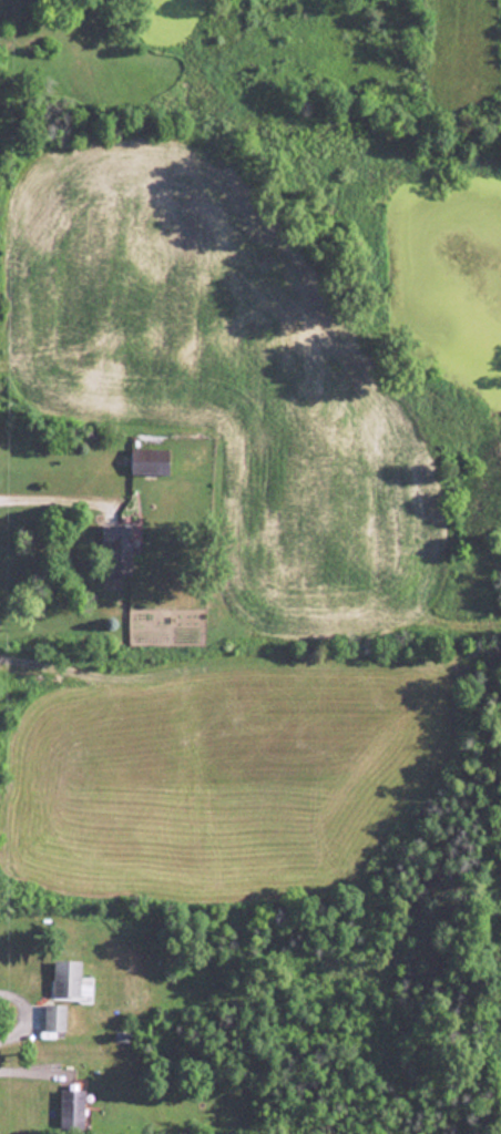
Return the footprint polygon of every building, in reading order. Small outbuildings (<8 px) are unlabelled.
[(171,473),(171,449),(130,449),(130,473),(171,473)] [(132,576),(132,524),(105,524),(105,576),(132,576)] [(83,961),(54,960),(53,997),(93,998),(94,984),(83,983),(83,961)] [(67,1005),(47,1005),(47,1035),(67,1035),(67,1005)] [(86,1090),(61,1090),(61,1130),(86,1130),(86,1090)]
